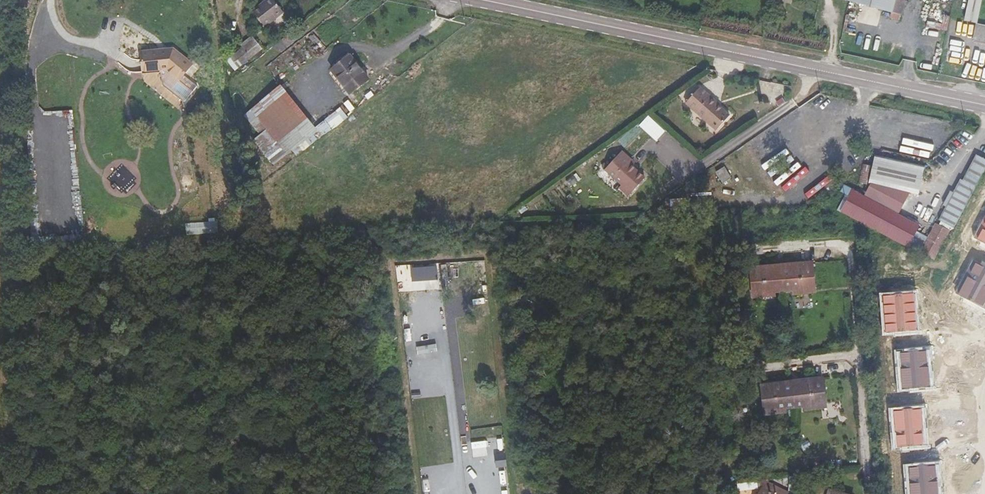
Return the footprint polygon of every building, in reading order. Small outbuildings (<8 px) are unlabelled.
[(252,11),(265,27),(284,12),(274,0),(267,0),(252,11)] [(891,11),(890,17),(899,20),(905,0),(849,0),(891,11)] [(976,23),(980,0),(969,0),(964,21),(976,23)] [(976,23),(973,43),(984,44),(984,25),(976,23)] [(238,68),(262,49),(254,38),(230,57),(238,68)] [(141,52),(143,73),(166,70),(179,80),(192,64),(173,49),(141,52)] [(350,55),(331,71),(349,94),(368,79),(350,55)] [(248,74),(255,69),(252,64),(245,70),(248,74)] [(281,85),(244,115),(259,135),(253,140),(273,166),(292,151),(296,157),(321,137),(281,85)] [(716,104),(717,103),(699,88),(686,103),(717,130),(729,116),(718,106),(716,104)] [(647,116),(638,126),(655,141),(664,132),(647,116)] [(628,163),(631,160),(621,152),(608,167),(605,164),(602,167),(621,185),(619,188),(629,196),(645,178),(632,167),(628,163)] [(841,212),(879,232),(921,255),(922,253),(934,259),(950,231),(954,228),(984,169),(984,159),(976,154),(963,180),(961,179),(954,193),(951,191),(944,206),(946,207),(939,220),(942,222),(940,226),(937,224),(929,239),(916,231),(919,225),(898,214),(910,193),(918,195),(925,167),(875,155),(869,183),(871,183),(864,196),(852,190),(841,212)] [(724,167),(716,172),(723,183),(731,178),(724,167)] [(974,237),(984,243),(984,216),(974,237)] [(956,293),(982,307),(984,302),(984,267),(973,261),(956,293)] [(783,291),(791,291),(814,289),(812,262),(781,265),(783,291)] [(776,292),(783,291),(781,265),(750,267),(753,294),(776,292)] [(883,296),(885,332),(917,329),(914,293),(883,296)] [(899,352),(903,389),(930,387),(926,350),(899,352)] [(791,381),(795,408),(803,407),(826,404),(822,377),(791,381)] [(764,412),(786,409),(795,408),(791,381),(761,385),(764,412)] [(921,410),(894,411),(896,448),(923,446),(921,410)] [(910,493),(937,493),(935,465),(908,467),(910,493)] [(778,488),(767,483),(764,489),(762,488),(759,493),(775,493),(778,488)]
